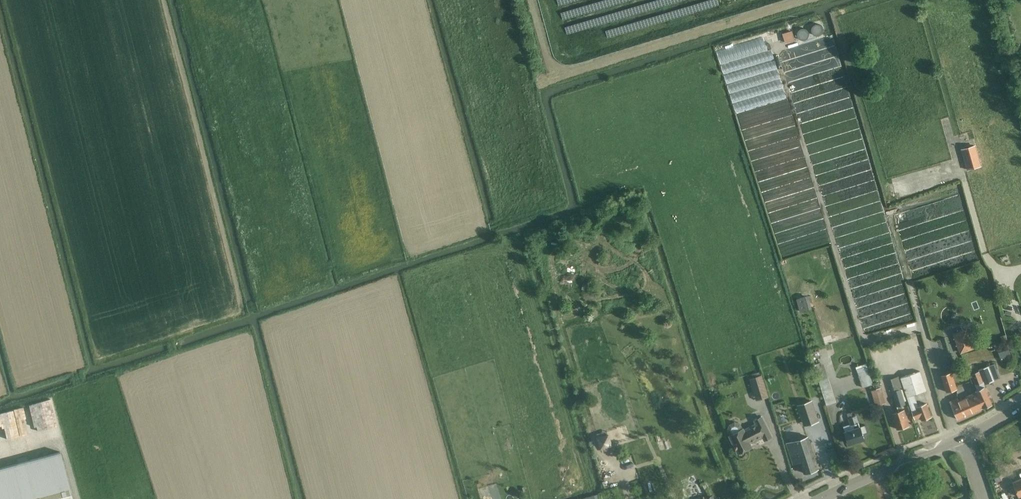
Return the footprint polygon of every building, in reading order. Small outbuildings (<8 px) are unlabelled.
[(792,30),(782,33),(785,43),(795,40),(792,30)] [(848,135),(854,133),(852,126),(852,125),(847,127),(845,128),(848,135)] [(981,166),(974,139),(959,143),(967,170),(981,166)] [(1010,251),(1000,255),(1003,264),(1013,261),(1010,251)] [(967,328),(953,333),(960,354),(974,349),(967,328)] [(999,351),(1002,360),(1012,356),(1010,348),(999,351)] [(813,365),(817,378),(818,378),(826,405),(833,403),(825,376),(826,376),(821,362),(813,365)] [(857,370),(858,373),(858,372),(863,388),(873,385),(869,374),(873,373),(870,365),(857,370)] [(977,393),(983,408),(992,404),(984,386),(983,387),(982,385),(994,380),(988,366),(978,370),(979,371),(971,374),(977,389),(976,390),(977,393)] [(902,377),(908,396),(914,394),(927,390),(921,371),(902,377)] [(941,376),(945,392),(957,389),(953,373),(941,376)] [(753,378),(750,379),(752,387),(755,395),(767,392),(764,383),(762,375),(753,378)] [(888,380),(892,391),(898,411),(892,413),(897,429),(909,425),(904,409),(902,410),(901,405),(905,404),(901,390),(903,389),(899,376),(888,380)] [(958,398),(949,402),(957,419),(983,408),(977,393),(959,401),(958,398)] [(931,417),(927,407),(926,404),(918,406),(914,394),(908,396),(915,419),(920,417),(922,420),(931,417)] [(0,413),(0,423),(1,427),(26,421),(26,420),(39,417),(38,414),(55,409),(52,398),(0,413)] [(812,400),(797,405),(804,426),(819,421),(812,400)] [(843,426),(845,431),(849,444),(864,439),(862,434),(867,432),(865,425),(860,426),(856,415),(849,417),(851,424),(843,426)] [(729,424),(728,430),(730,436),(738,453),(752,446),(750,443),(763,437),(764,440),(772,436),(762,417),(755,421),(756,424),(744,430),(740,424),(735,422),(729,424)] [(808,435),(786,442),(790,455),(791,458),(792,461),(793,464),(800,462),(804,473),(818,469),(815,459),(808,435)] [(0,467),(0,498),(74,498),(61,451),(0,467)] [(1012,482),(1018,497),(1020,496),(1020,478),(1012,482)]
